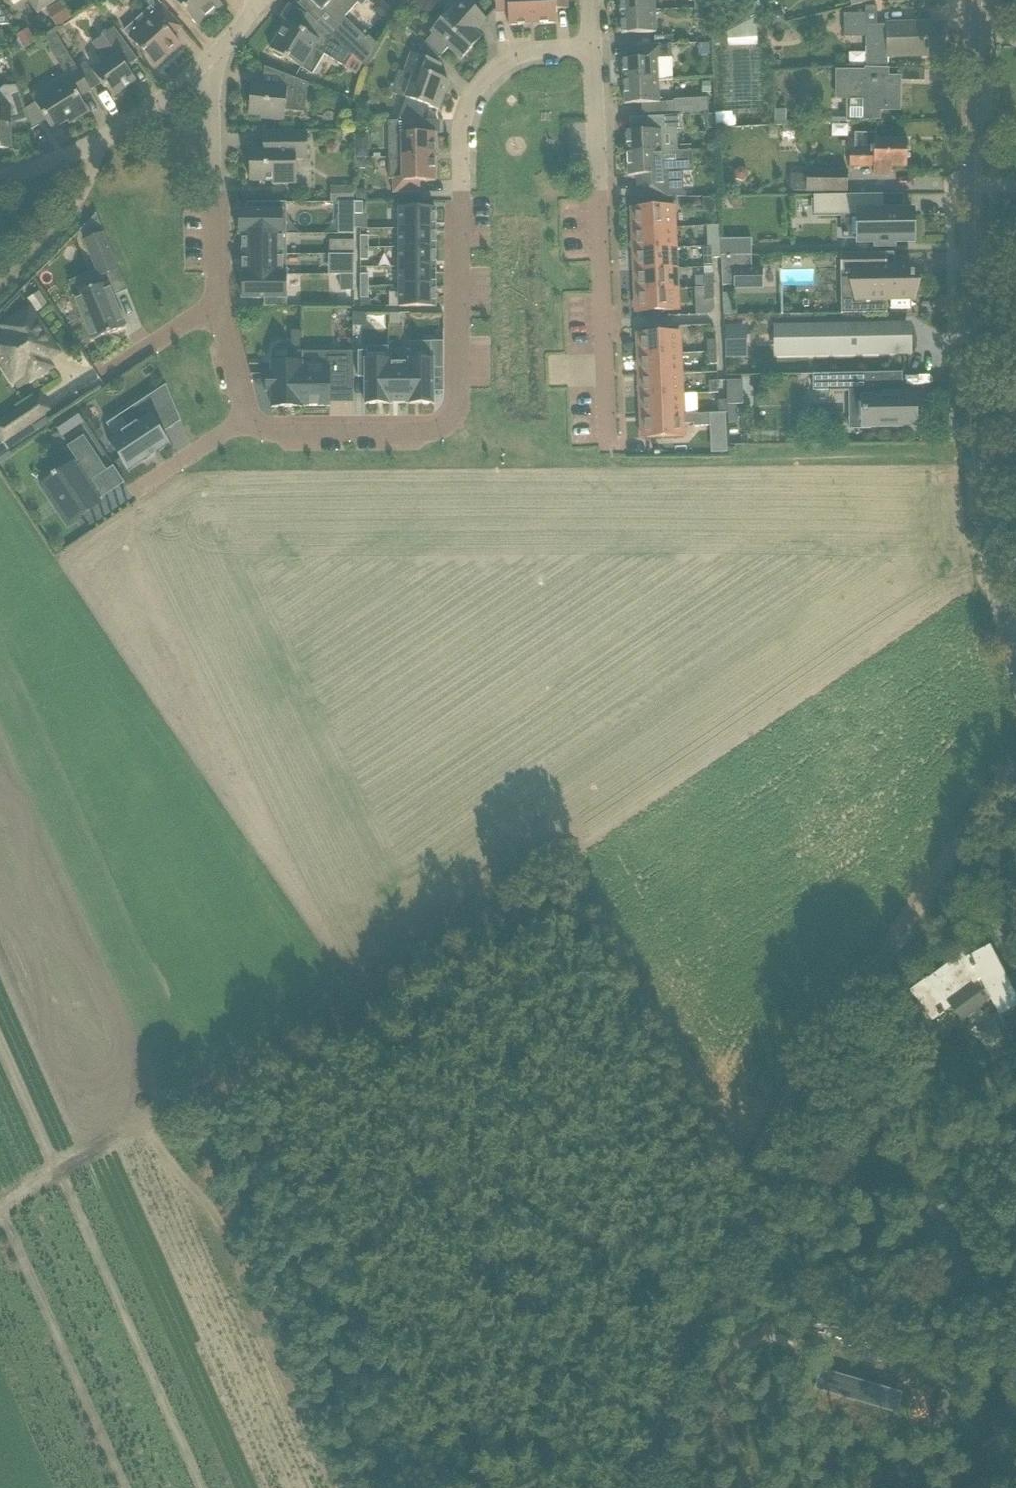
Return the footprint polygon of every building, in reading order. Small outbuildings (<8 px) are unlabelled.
[(43,10),(58,0),(36,0),(43,10)] [(134,42),(142,52),(156,67),(180,45),(172,36),(181,28),(163,7),(158,0),(157,0),(150,0),(146,4),(155,13),(148,19),(153,25),(134,42)] [(185,13),(199,28),(216,12),(214,10),(221,4),(217,0),(173,0),(185,13)] [(297,4),(307,13),(352,55),(366,68),(370,62),(379,46),(368,36),(366,38),(344,17),(358,3),(361,6),(367,0),(301,0),(297,4)] [(425,42),(441,56),(448,48),(461,60),(481,38),(475,32),(486,20),(471,6),(464,0),(461,0),(451,11),(451,10),(430,32),(433,34),(425,42)] [(531,0),(495,0),(496,12),(508,12),(508,26),(532,25),(531,0)] [(532,25),(556,23),(556,10),(568,9),(567,0),(531,0),(532,25)] [(620,12),(654,10),(654,0),(619,0),(620,12)] [(695,9),(703,8),(703,0),(694,0),(695,9)] [(62,6),(51,14),(58,26),(70,18),(62,6)] [(843,15),(843,38),(865,38),(866,68),(869,68),(889,68),(889,55),(923,55),(943,55),(943,23),(923,23),(885,23),(885,25),(877,25),(877,7),(864,7),(865,15),(843,15)] [(388,8),(380,17),(388,25),(397,17),(388,8)] [(703,8),(695,9),(695,21),(703,20),(703,8)] [(654,10),(620,12),(621,34),(655,32),(654,10)] [(777,12),(770,14),(772,24),(784,21),(782,16),(777,12)] [(286,21),(270,49),(273,51),(273,54),(280,58),(283,58),(287,59),(302,69),(312,75),(324,55),(345,68),(352,55),(307,13),(302,21),(297,28),(286,21)] [(759,45),(758,19),(728,20),(729,46),(759,45)] [(104,89),(106,87),(113,97),(135,81),(126,68),(136,60),(124,44),(113,28),(93,42),(106,62),(92,72),(104,89)] [(726,30),(712,36),(713,45),(727,44),(726,30)] [(53,31),(45,35),(58,55),(66,50),(53,31)] [(669,36),(652,37),(653,45),(654,45),(670,44),(669,36)] [(622,60),(623,82),(658,81),(672,80),(671,58),(671,44),(670,44),(654,45),(653,45),(634,46),(635,59),(622,60)] [(404,73),(413,76),(405,98),(438,110),(448,81),(437,77),(441,64),(411,54),(404,73)] [(34,102),(23,109),(28,121),(29,121),(31,130),(46,121),(52,130),(73,117),(75,120),(88,112),(79,97),(91,90),(80,73),(76,67),(68,72),(47,86),(51,92),(34,102)] [(837,72),(836,97),(847,97),(846,122),(879,120),(879,109),(899,110),(899,78),(890,77),(890,69),(868,68),(868,72),(866,72),(837,72)] [(261,119),(281,121),(284,121),(285,111),(305,113),(307,83),(300,81),(283,74),(282,89),(251,86),(248,115),(261,117),(261,119)] [(659,103),(658,81),(623,82),(624,104),(644,103),(659,103)] [(11,150),(11,130),(11,122),(28,121),(23,109),(17,86),(3,86),(0,89),(0,150),(11,150)] [(709,113),(708,98),(671,100),(672,102),(665,102),(665,116),(673,116),(673,115),(680,115),(709,113)] [(357,99),(354,113),(368,115),(370,102),(357,99)] [(713,114),(706,114),(706,128),(714,127),(713,117),(713,114)] [(677,151),(676,128),(681,128),(680,115),(673,115),(673,116),(665,116),(641,118),(642,131),(626,132),(627,154),(661,152),(677,151)] [(731,116),(713,117),(714,127),(714,128),(732,127),(731,116)] [(423,133),(423,121),(388,122),(388,158),(435,157),(435,133),(423,133)] [(296,184),(295,159),(307,159),(307,131),(263,132),(263,151),(249,151),(249,181),(271,181),(271,184),(283,184),(296,184)] [(872,175),(873,175),(891,175),(891,166),(906,166),(906,142),(875,142),(875,136),(855,136),(855,153),(849,152),(849,167),(872,168),(872,175)] [(678,171),(677,151),(661,152),(627,154),(627,161),(625,161),(625,173),(627,173),(628,176),(638,176),(640,198),(684,196),(682,171),(678,171)] [(435,157),(388,158),(388,180),(392,180),(392,194),(420,193),(420,181),(435,181),(435,157)] [(735,180),(742,182),(747,177),(746,170),(739,168),(733,173),(735,180)] [(788,175),(788,190),(805,190),(846,192),(847,171),(806,170),(806,175),(788,175)] [(354,187),(338,187),(338,202),(354,202),(354,193),(354,187)] [(365,193),(354,193),(354,202),(362,202),(365,202),(365,193)] [(882,195),(813,196),(814,215),(858,214),(858,241),(875,241),(875,245),(894,245),(894,241),(913,240),(912,211),(883,211),(882,195)] [(715,198),(703,199),(704,211),(716,211),(715,198)] [(354,202),(338,202),(338,213),(354,213),(354,202)] [(246,211),(238,211),(238,235),(242,235),(286,234),(286,203),(246,203),(246,211)] [(674,228),(673,206),(631,208),(631,221),(634,221),(635,230),(674,228)] [(435,209),(399,209),(399,229),(435,229),(435,209)] [(720,244),(719,226),(706,226),(707,247),(712,247),(712,258),(721,258),(721,256),(720,244)] [(675,248),(674,228),(635,230),(635,238),(632,239),(633,250),(675,248)] [(435,229),(399,229),(399,248),(435,248),(435,229)] [(103,233),(84,240),(99,278),(118,270),(103,233)] [(242,235),(242,255),(286,255),(286,234),(242,235)] [(750,244),(720,244),(721,256),(751,255),(750,244)] [(712,258),(712,247),(707,247),(702,247),(703,267),(712,267),(712,258)] [(435,248),(399,248),(399,267),(435,267),(435,248)] [(676,269),(675,248),(633,250),(633,262),(636,261),(637,270),(676,269)] [(840,254),(840,272),(846,272),(846,275),(840,275),(841,299),(864,299),(864,307),(884,307),(884,299),(887,299),(913,299),(912,279),(914,279),(914,273),(912,273),(912,267),(894,267),(886,267),(886,253),(840,254)] [(242,255),(242,275),(286,275),(286,255),(242,255)] [(751,255),(721,256),(721,258),(721,285),(733,285),(733,289),(763,289),(762,268),(751,268),(751,255)] [(57,264),(39,274),(49,292),(67,281),(57,264)] [(435,267),(399,267),(399,287),(435,287),(435,267)] [(677,289),(676,269),(637,270),(637,279),(634,279),(635,291),(677,289)] [(242,275),(242,299),(264,299),(264,307),(286,307),(286,275),(242,275)] [(713,287),(713,275),(704,276),(704,288),(713,287)] [(108,283),(73,297),(91,341),(126,327),(108,283)] [(435,287),(399,287),(399,307),(435,307),(435,287)] [(714,300),(713,287),(704,288),(705,300),(714,300)] [(678,310),(677,289),(635,291),(635,302),(638,302),(639,312),(678,310)] [(39,292),(28,299),(37,312),(48,305),(39,292)] [(733,293),(722,293),(723,316),(734,316),(733,293)] [(37,345),(49,337),(30,308),(2,327),(6,334),(0,338),(0,363),(6,372),(19,364),(30,381),(52,367),(37,345)] [(400,314),(390,314),(390,325),(400,325),(400,314)] [(852,328),(779,328),(780,352),(907,349),(906,325),(852,328)] [(680,354),(679,332),(640,334),(640,344),(637,344),(638,356),(680,354)] [(716,352),(716,340),(706,341),(707,353),(716,352)] [(745,340),(724,340),(724,359),(745,359),(745,340)] [(409,360),(409,364),(410,364),(410,404),(433,404),(433,369),(443,369),(443,342),(430,342),(430,359),(409,360)] [(271,374),(265,374),(265,392),(271,392),(272,407),(301,407),(300,368),(301,368),(301,351),(300,351),(291,351),(291,363),(271,363),(271,374)] [(367,351),(358,351),(358,378),(365,378),(365,404),(388,404),(388,364),(389,364),(389,360),(367,360),(367,351)] [(717,364),(716,352),(707,353),(708,365),(717,364)] [(681,374),(680,354),(638,356),(638,367),(641,367),(642,376),(681,374)] [(301,368),(300,368),(301,407),(301,406),(330,406),(330,402),(329,390),(347,390),(347,358),(327,358),(327,368),(301,368)] [(389,364),(388,364),(388,404),(389,404),(409,404),(410,404),(410,364),(409,364),(389,364)] [(863,426),(915,425),(915,398),(883,399),(882,373),(829,374),(829,392),(862,392),(863,426)] [(682,394),(681,374),(642,376),(642,384),(639,384),(639,396),(682,394)] [(718,393),(717,381),(708,381),(709,393),(718,393)] [(742,381),(726,381),(727,401),(727,405),(736,405),(743,405),(742,381)] [(166,385),(146,398),(156,414),(173,403),(166,385)] [(683,415),(682,394),(639,396),(640,408),(643,408),(643,417),(683,415)] [(727,405),(727,401),(718,401),(718,413),(727,413),(727,405)] [(736,405),(727,405),(727,413),(727,414),(736,414),(736,405)] [(22,409),(0,424),(0,438),(2,441),(31,422),(22,409)] [(74,409),(53,423),(61,437),(83,423),(74,409)] [(684,436),(683,424),(693,424),(694,427),(710,426),(710,414),(683,415),(643,417),(644,425),(641,426),(641,438),(684,436)] [(149,415),(110,441),(125,463),(130,470),(168,445),(149,415)] [(76,462),(54,476),(63,489),(54,495),(65,510),(73,505),(81,517),(101,505),(94,494),(100,490),(93,480),(107,471),(83,435),(66,446),(76,462)] [(927,979),(910,992),(932,1021),(949,1008),(946,1005),(980,979),(999,1016),(1002,1014),(1015,1037),(1015,997),(989,946),(967,958),(963,953),(927,979)] [(942,1374),(930,1372),(927,1388),(939,1390),(942,1374)] [(940,1389),(931,1430),(949,1434),(958,1393),(940,1389)]
